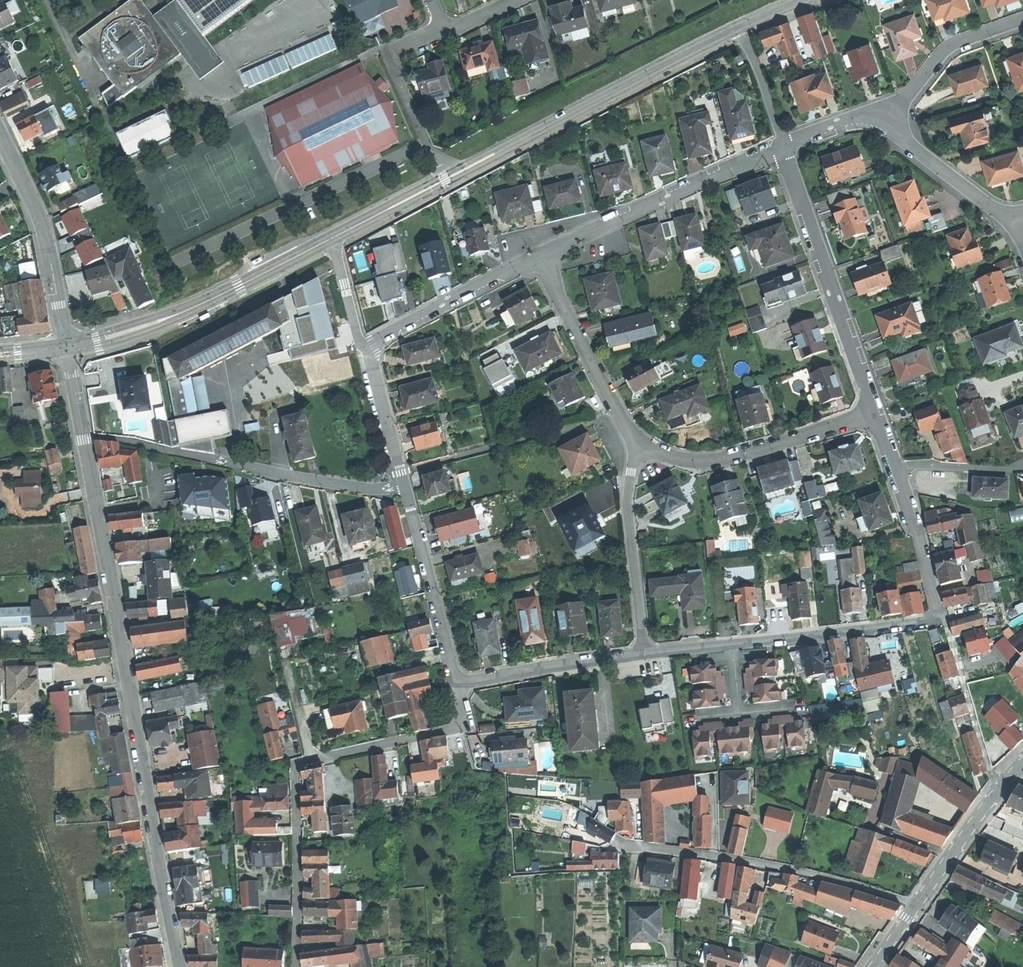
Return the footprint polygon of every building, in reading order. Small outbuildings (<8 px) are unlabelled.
[(6,4),(12,16),(21,12),(15,0),(6,4)] [(124,97),(182,53),(142,0),(132,0),(80,39),(115,84),(124,97)] [(179,2),(205,37),(254,0),(182,0),(179,2)] [(378,17),(377,15),(370,0),(345,0),(357,26),(378,17)] [(377,15),(400,5),(397,0),(370,0),(377,15)] [(636,4),(635,0),(599,0),(601,11),(636,4)] [(967,0),(929,0),(936,18),(953,12),(955,16),(963,13),(971,11),(967,0)] [(15,22),(12,16),(6,4),(6,3),(0,5),(0,29),(15,22)] [(563,31),(587,26),(583,7),(575,9),(568,11),(566,3),(552,6),(556,22),(561,21),(563,31)] [(223,62),(180,5),(159,21),(202,78),(223,62)] [(808,43),(812,42),(822,38),(814,14),(807,16),(799,19),(804,31),(805,34),(808,43)] [(918,52),(913,38),(910,31),(919,28),(914,14),(885,25),(898,59),(910,55),(918,52)] [(522,26),(507,30),(513,52),(526,48),(530,60),(547,56),(539,22),(522,26)] [(798,52),(789,23),(781,26),(774,28),(779,41),(785,57),(790,55),(798,52)] [(774,28),(762,34),(766,47),(779,41),(774,28)] [(910,31),(913,38),(922,34),(919,28),(910,31)] [(333,34),(287,52),(293,67),(339,49),(333,34)] [(812,42),(818,58),(828,54),(822,38),(812,42)] [(834,51),(831,42),(825,44),(828,53),(834,51)] [(462,52),(467,71),(488,65),(490,72),(500,69),(499,66),(493,43),(484,46),(478,48),(473,49),(462,52)] [(868,74),(878,71),(869,45),(849,53),(854,68),(850,69),(853,79),(863,76),(868,74)] [(798,52),(790,55),(794,69),(803,65),(798,52)] [(1022,89),(1022,53),(1019,54),(1009,58),(1020,90),(1022,89)] [(249,87),(292,69),(285,54),(243,72),(249,87)] [(20,80),(8,57),(0,61),(0,86),(1,89),(20,80)] [(424,96),(450,90),(444,64),(436,66),(431,67),(432,71),(419,74),(424,96)] [(495,82),(510,78),(506,64),(499,66),(500,69),(490,72),(491,74),(493,81),(495,82)] [(721,64),(713,66),(715,72),(723,70),(721,64)] [(391,102),(383,92),(389,88),(381,79),(376,84),(368,75),(364,65),(277,106),(281,116),(288,151),(311,180),(331,171),(332,174),(342,169),(341,166),(369,153),(370,156),(380,152),(379,148),(398,139),(391,102)] [(470,80),(491,74),(490,72),(488,65),(467,71),(470,80)] [(988,85),(981,65),(966,71),(951,76),(957,95),(988,85)] [(814,76),(795,83),(799,93),(796,94),(802,111),(817,105),(815,101),(822,98),(833,94),(825,74),(815,78),(814,76)] [(527,79),(511,83),(516,97),(531,94),(527,79)] [(110,107),(124,97),(115,84),(103,93),(110,107)] [(724,108),(736,105),(732,90),(720,93),(724,108)] [(1,104),(6,114),(30,103),(26,93),(1,104)] [(745,103),(736,105),(724,108),(732,140),(750,135),(748,126),(751,125),(749,114),(745,103)] [(710,121),(708,113),(707,108),(679,115),(690,158),(701,156),(712,153),(704,122),(710,121)] [(44,133),(46,137),(62,130),(52,109),(37,116),(37,117),(45,133),(44,133)] [(179,135),(167,110),(117,133),(129,158),(179,135)] [(991,139),(983,112),(952,120),(956,132),(963,130),(965,138),(967,146),(991,139)] [(44,133),(45,133),(37,117),(19,125),(23,133),(27,142),(44,133)] [(665,136),(643,142),(651,176),(661,174),(669,171),(667,162),(671,161),(665,136)] [(856,148),(842,153),(843,156),(835,159),(833,156),(823,160),(831,184),(864,172),(856,148)] [(991,183),(990,182),(1008,177),(1008,178),(1016,176),(1022,174),(1022,167),(1018,151),(984,161),(990,183),(991,183)] [(596,172),(626,164),(624,158),(594,166),(596,172)] [(631,184),(626,164),(596,172),(602,196),(615,192),(624,190),(623,186),(631,184)] [(50,191),(67,182),(64,175),(59,165),(42,173),(46,182),(50,191)] [(67,182),(74,179),(70,172),(64,175),(67,182)] [(738,188),(738,190),(744,206),(748,216),(776,206),(772,195),(770,196),(769,193),(768,190),(767,191),(763,179),(738,188)] [(576,180),(545,188),(551,209),(568,205),(581,201),(576,180)] [(928,217),(930,217),(925,204),(922,206),(920,200),(914,182),(892,189),(905,225),(906,225),(918,221),(928,217)] [(97,185),(86,190),(91,200),(101,195),(97,185)] [(532,185),(524,187),(526,195),(529,194),(529,195),(534,194),(532,185)] [(526,195),(524,187),(496,195),(501,211),(504,210),(507,220),(520,217),(534,213),(529,195),(529,194),(526,195)] [(847,204),(852,202),(847,189),(842,191),(847,204)] [(75,195),(76,198),(79,205),(91,200),(86,190),(75,195)] [(744,206),(738,190),(728,193),(734,209),(744,206)] [(831,210),(833,209),(833,208),(847,204),(842,191),(826,197),(831,210)] [(103,194),(101,195),(91,200),(79,205),(81,209),(83,213),(106,202),(103,194)] [(60,205),(63,212),(79,205),(76,198),(60,205)] [(862,221),(859,212),(855,201),(852,202),(847,204),(833,208),(833,209),(838,223),(841,222),(843,228),(847,240),(866,233),(862,221)] [(77,234),(90,228),(83,213),(81,209),(62,217),(68,229),(71,236),(77,234)] [(865,210),(859,212),(862,221),(868,219),(865,210)] [(943,212),(930,217),(928,217),(933,232),(948,227),(943,212)] [(0,214),(0,240),(11,234),(5,223),(0,214)] [(686,218),(676,221),(680,235),(684,251),(701,247),(704,246),(697,215),(686,218)] [(464,224),(466,233),(481,229),(479,220),(464,224)] [(676,221),(669,222),(673,236),(680,235),(676,221)] [(921,227),(918,221),(906,225),(908,231),(921,227)] [(673,236),(669,222),(662,224),(665,239),(673,237),(673,236)] [(649,227),(640,230),(645,247),(646,247),(647,251),(646,251),(648,260),(667,256),(660,225),(649,227)] [(782,225),(747,238),(751,249),(759,247),(766,266),(793,257),(790,246),(787,247),(786,242),(784,238),(787,237),(782,225)] [(90,228),(77,234),(79,239),(92,234),(90,228)] [(466,233),(465,233),(471,255),(481,252),(489,250),(484,229),(481,229),(466,233)] [(973,245),(971,240),(967,229),(948,235),(952,247),(958,266),(981,258),(976,244),(973,245)] [(79,239),(82,245),(95,239),(92,234),(79,239)] [(103,258),(95,239),(82,245),(76,248),(79,253),(85,267),(103,258)] [(400,242),(379,248),(383,264),(378,265),(376,265),(379,278),(397,274),(397,273),(407,270),(400,242)] [(442,242),(422,247),(425,260),(424,260),(426,266),(427,266),(430,278),(440,275),(450,272),(442,242)] [(897,246),(882,251),(886,261),(901,256),(897,246)] [(131,247),(106,259),(109,265),(110,267),(133,256),(134,255),(131,247)] [(703,252),(701,247),(684,251),(686,259),(688,260),(694,259),(695,257),(695,254),(703,252)] [(958,266),(952,247),(944,250),(950,269),(958,266)] [(379,248),(374,249),(378,265),(383,264),(379,248)] [(110,267),(115,279),(121,276),(126,274),(139,267),(133,256),(110,267)] [(1007,258),(998,262),(1000,269),(1010,265),(1007,258)] [(20,266),(23,283),(38,281),(35,263),(20,266)] [(890,284),(882,263),(852,275),(856,286),(860,295),(890,284)] [(111,289),(113,295),(122,291),(115,279),(110,267),(109,265),(105,266),(111,289)] [(14,267),(17,284),(21,283),(23,283),(20,266),(14,267)] [(94,294),(111,289),(105,266),(88,270),(91,283),(94,294)] [(129,280),(142,274),(139,267),(126,274),(129,280)] [(1010,298),(1007,289),(1006,290),(1003,282),(1004,281),(1001,272),(973,282),(983,308),(1010,298)] [(128,281),(140,307),(148,304),(155,300),(142,274),(129,280),(128,281)] [(383,304),(393,302),(393,301),(404,298),(402,291),(404,291),(404,293),(405,293),(403,283),(400,284),(397,274),(379,278),(377,279),(383,304)] [(597,282),(587,284),(593,311),(613,306),(612,303),(619,302),(613,274),(603,276),(596,278),(597,282)] [(795,274),(774,282),(781,302),(806,293),(803,287),(802,283),(799,284),(795,274)] [(18,321),(21,336),(35,333),(50,331),(42,280),(38,281),(23,283),(21,283),(25,309),(27,319),(18,321)] [(303,345),(334,337),(320,281),(293,295),(299,317),(295,318),(303,345)] [(781,302),(774,282),(761,286),(769,307),(781,302)] [(16,284),(20,309),(25,309),(21,283),(17,284),(16,284)] [(10,311),(20,309),(16,284),(6,286),(10,311)] [(504,302),(510,314),(515,324),(516,326),(532,317),(530,314),(538,310),(533,299),(528,289),(504,302)] [(120,309),(128,306),(122,291),(113,295),(120,309)] [(284,351),(288,349),(303,345),(295,318),(299,317),(293,295),(273,305),(283,326),(280,328),(282,336),(280,336),(284,351)] [(911,304),(915,313),(922,310),(919,301),(911,304)] [(884,338),(902,332),(906,330),(908,335),(920,331),(918,326),(919,326),(915,313),(911,304),(876,316),(880,328),(884,338)] [(252,317),(245,321),(255,340),(262,336),(262,337),(280,328),(283,326),(273,305),(251,317),(252,317)] [(747,319),(761,314),(759,307),(745,312),(747,319)] [(515,324),(510,314),(502,318),(508,328),(515,324)] [(625,320),(605,325),(607,335),(609,344),(630,339),(630,341),(656,335),(651,314),(631,319),(631,321),(626,322),(625,320)] [(747,319),(753,334),(767,329),(762,314),(761,314),(747,319)] [(17,334),(16,316),(3,317),(4,334),(17,334)] [(170,360),(181,380),(189,375),(255,340),(245,321),(245,320),(170,360)] [(800,349),(803,358),(826,350),(820,335),(815,320),(792,328),(800,349)] [(747,331),(744,323),(728,329),(731,337),(747,331)] [(1020,330),(1018,324),(975,339),(984,363),(1000,357),(999,354),(1022,346),(1018,336),(1022,335),(1020,330)] [(550,334),(516,351),(526,372),(560,354),(555,344),(550,334)] [(337,348),(334,337),(303,345),(288,349),(291,359),(337,348)] [(420,342),(403,347),(409,365),(440,357),(435,338),(420,342)] [(487,369),(501,361),(494,348),(480,355),(487,369)] [(797,360),(803,358),(800,349),(794,351),(797,360)] [(899,382),(900,381),(913,377),(915,381),(921,379),(920,374),(931,370),(924,350),(892,362),(897,374),(899,382)] [(168,422),(173,448),(182,446),(182,449),(198,452),(214,454),(212,443),(234,439),(228,412),(197,417),(196,413),(190,380),(189,375),(181,380),(170,360),(165,361),(177,421),(168,422)] [(506,370),(501,361),(487,369),(484,370),(494,390),(515,379),(510,368),(507,369),(506,370)] [(636,369),(626,374),(631,384),(635,392),(660,379),(651,362),(640,367),(641,368),(637,371),(636,369)] [(817,390),(819,398),(822,404),(832,400),(842,397),(831,367),(811,374),(817,390)] [(4,393),(12,392),(10,368),(2,369),(4,393)] [(34,394),(36,402),(58,398),(55,384),(53,371),(31,375),(32,381),(34,394)] [(573,375),(550,386),(558,403),(564,400),(567,406),(584,397),(578,386),(573,375)] [(190,380),(196,413),(211,410),(205,377),(190,380)] [(913,377),(900,381),(903,387),(915,383),(915,381),(913,377)] [(147,378),(122,382),(124,395),(126,410),(138,408),(138,412),(152,410),(147,378)] [(433,379),(401,388),(404,399),(407,410),(418,407),(417,406),(425,404),(425,405),(439,401),(433,379)] [(238,389),(241,405),(278,398),(275,382),(238,389)] [(672,418),(686,413),(688,412),(689,417),(709,409),(700,386),(661,401),(664,410),(668,420),(672,418)] [(737,402),(761,395),(759,386),(735,393),(737,402)] [(964,405),(979,400),(974,386),(959,391),(964,405)] [(314,396),(318,409),(329,405),(324,393),(314,396)] [(764,404),(761,395),(737,402),(745,429),(757,426),(769,423),(764,404)] [(982,410),(979,400),(964,405),(961,406),(969,429),(989,422),(985,410),(982,410)] [(768,403),(764,404),(769,423),(773,421),(768,403)] [(12,407),(13,426),(25,425),(22,407),(12,407)] [(921,431),(935,426),(935,425),(942,423),(936,407),(915,414),(921,431)] [(1016,437),(1022,434),(1022,407),(1006,414),(1016,437)] [(687,417),(686,413),(672,418),(674,422),(687,417)] [(305,414),(285,419),(288,432),(286,433),(288,440),(290,440),(296,462),(306,460),(316,457),(305,414)] [(935,425),(935,426),(938,436),(939,438),(941,442),(957,436),(951,419),(942,423),(935,425)] [(155,425),(158,444),(173,448),(168,422),(155,425)] [(437,424),(412,430),(415,441),(417,450),(442,444),(437,424)] [(260,426),(246,429),(248,437),(262,434),(260,426)] [(587,436),(559,450),(569,468),(571,466),(576,474),(593,465),(592,463),(599,459),(593,448),(587,436)] [(961,448),(957,436),(941,442),(943,448),(945,454),(951,451),(961,448)] [(119,444),(96,442),(100,460),(101,468),(122,464),(120,450),(119,444)] [(838,451),(839,452),(837,453),(843,474),(863,468),(857,447),(845,451),(845,449),(841,450),(838,451)] [(965,457),(961,448),(951,451),(954,460),(958,459),(965,457)] [(57,449),(49,450),(52,465),(60,463),(57,449)] [(45,451),(50,472),(61,470),(60,463),(52,465),(49,450),(45,451)] [(120,450),(122,464),(126,463),(130,483),(143,480),(137,452),(120,450)] [(793,477),(789,464),(788,461),(773,466),(758,470),(763,490),(783,485),(784,488),(795,485),(794,482),(793,477)] [(801,474),(798,461),(789,464),(793,477),(801,474)] [(24,471),(24,480),(41,479),(41,470),(24,471)] [(181,495),(182,506),(198,504),(198,510),(214,509),(215,517),(231,514),(232,514),(227,479),(212,476),(196,478),(195,472),(178,475),(181,495)] [(451,491),(448,481),(446,472),(425,477),(428,487),(429,494),(439,491),(440,494),(451,491)] [(974,495),(1007,497),(1008,479),(989,478),(975,477),(974,495)] [(22,495),(42,494),(41,479),(24,480),(16,480),(17,495),(22,495)] [(454,479),(448,481),(451,491),(457,489),(454,479)] [(662,486),(652,491),(657,500),(660,507),(661,507),(665,515),(686,504),(682,496),(682,495),(678,489),(678,488),(673,480),(662,486)] [(113,481),(104,483),(106,491),(114,490),(113,481)] [(725,484),(713,487),(722,522),(748,516),(738,481),(725,484)] [(809,501),(826,497),(823,486),(816,488),(814,482),(804,484),(809,501)] [(249,507),(254,526),(276,520),(270,497),(260,500),(256,501),(252,486),(236,490),(241,509),(249,507)] [(42,506),(42,494),(22,495),(22,506),(42,506)] [(866,521),(870,531),(870,532),(892,525),(888,514),(886,508),(887,508),(882,495),(870,499),(871,502),(861,506),(866,521)] [(183,512),(199,515),(198,510),(198,504),(182,506),(183,512)] [(307,509),(297,512),(306,546),(326,540),(317,506),(307,509)] [(940,517),(948,515),(953,514),(951,507),(947,507),(938,509),(940,517)] [(388,514),(397,549),(406,547),(398,517),(396,508),(387,511),(388,514)] [(1011,510),(1013,521),(1022,520),(1022,508),(1011,510)] [(199,515),(215,519),(215,517),(214,509),(198,510),(199,515)] [(474,509),(436,520),(439,531),(442,541),(480,531),(474,509)] [(930,533),(951,528),(948,515),(940,517),(938,509),(925,511),(927,523),(930,533)] [(578,553),(595,544),(596,544),(595,542),(605,536),(600,528),(601,527),(598,523),(597,519),(596,520),(591,511),(582,516),(580,511),(560,522),(577,554),(578,553)] [(816,528),(828,524),(824,511),(812,515),(816,528)] [(352,545),(363,542),(376,539),(369,512),(355,515),(345,518),(352,545)] [(957,513),(953,514),(948,515),(951,528),(959,526),(957,516),(958,516),(957,513)] [(962,540),(963,545),(968,544),(978,541),(972,513),(958,516),(957,516),(959,526),(962,540)] [(144,514),(111,517),(112,525),(113,530),(146,526),(144,514)] [(389,551),(397,549),(388,514),(380,516),(389,551)] [(864,533),(870,531),(866,521),(860,523),(864,533)] [(821,547),(834,546),(828,524),(816,528),(821,547)] [(75,529),(80,555),(93,553),(88,526),(75,529)] [(172,549),(171,538),(139,542),(141,552),(172,549)] [(715,540),(707,541),(708,557),(722,556),(722,551),(716,552),(715,540)] [(528,541),(518,542),(520,558),(538,555),(536,542),(529,543),(528,541)] [(978,541),(968,544),(971,561),(985,557),(981,541),(978,541)] [(139,542),(116,544),(118,554),(120,564),(143,562),(141,552),(139,542)] [(363,542),(352,545),(354,551),(365,548),(363,542)] [(597,548),(595,544),(578,553),(580,557),(597,548)] [(954,550),(956,559),(966,556),(964,547),(954,550)] [(862,548),(852,549),(853,559),(855,576),(865,575),(862,548)] [(954,550),(934,555),(937,570),(941,585),(962,579),(956,559),(954,550)] [(80,555),(83,570),(84,575),(97,572),(95,563),(93,553),(80,555)] [(808,553),(799,554),(802,580),(811,579),(808,553)] [(479,554),(447,563),(449,571),(452,581),(484,573),(479,554)] [(842,592),(857,590),(855,576),(853,559),(839,561),(842,592)] [(150,581),(150,585),(151,599),(172,597),(170,562),(149,564),(150,577),(150,581)] [(369,562),(364,564),(368,581),(373,579),(369,562)] [(920,571),(918,562),(902,566),(904,575),(920,571)] [(364,564),(343,569),(343,570),(347,586),(368,581),(364,564)] [(412,568),(394,572),(401,597),(418,592),(415,580),(412,568)] [(977,573),(979,585),(993,581),(990,569),(977,573)] [(347,586),(343,570),(331,573),(335,589),(347,586)] [(904,575),(895,577),(898,587),(922,581),(920,571),(904,575)] [(494,573),(484,576),(487,587),(497,585),(494,573)] [(84,576),(76,578),(77,585),(88,583),(87,575),(84,576)] [(543,577),(534,579),(535,586),(544,584),(543,577)] [(675,579),(650,582),(652,598),(681,594),(683,612),(694,611),(705,609),(702,579),(680,581),(680,577),(675,578),(675,579)] [(80,598),(91,596),(101,594),(100,587),(99,581),(88,583),(77,585),(78,588),(80,598)] [(368,581),(347,586),(349,595),(350,596),(370,591),(368,581)] [(996,593),(994,583),(993,582),(973,587),(974,593),(976,601),(977,605),(997,600),(996,593)] [(810,616),(808,603),(806,583),(782,586),(783,598),(789,598),(791,621),(801,620),(810,618),(810,616)] [(347,586),(335,589),(333,589),(336,598),(349,595),(347,586)] [(136,587),(129,587),(130,600),(137,599),(136,587)] [(72,600),(80,598),(78,588),(72,589),(70,590),(72,600)] [(949,592),(952,604),(969,601),(968,595),(967,588),(949,592)] [(41,591),(43,601),(55,599),(53,589),(41,591)] [(755,589),(737,590),(740,626),(750,625),(758,624),(755,589)] [(841,592),(844,614),(853,613),(862,612),(860,590),(857,590),(842,592),(841,592)] [(898,592),(878,596),(882,618),(892,616),(902,615),(898,592)] [(944,593),(946,605),(952,604),(949,592),(944,593)] [(92,603),(103,601),(101,594),(91,596),(92,603)] [(901,597),(905,617),(923,614),(921,604),(919,594),(901,597)] [(183,598),(170,600),(173,622),(186,621),(183,598)] [(537,598),(519,602),(522,614),(519,615),(526,646),(537,643),(546,641),(537,598)] [(70,656),(80,656),(78,645),(87,645),(86,631),(88,631),(86,622),(88,622),(87,618),(86,614),(75,615),(74,612),(57,613),(55,599),(43,601),(33,602),(34,609),(34,624),(37,624),(56,623),(60,623),(66,623),(67,635),(70,656)] [(159,616),(168,616),(166,600),(157,601),(159,616)] [(151,617),(159,616),(157,601),(149,602),(151,617)] [(618,601),(599,604),(603,638),(613,636),(623,635),(621,625),(625,625),(624,619),(621,620),(618,601)] [(129,612),(130,618),(151,617),(149,602),(128,603),(129,612)] [(816,602),(808,603),(810,616),(818,615),(816,602)] [(563,636),(574,634),(575,640),(580,639),(586,638),(585,632),(586,632),(581,603),(558,607),(563,636)] [(2,626),(34,624),(34,609),(2,610),(2,626)] [(271,616),(272,622),(289,618),(290,621),(303,618),(301,610),(271,616)] [(101,615),(87,618),(88,622),(86,622),(88,631),(103,629),(102,622),(101,615)] [(951,625),(954,636),(987,627),(984,616),(951,625)] [(289,618),(272,622),(277,646),(294,643),(293,638),(309,634),(305,617),(303,618),(290,621),(289,618)] [(494,620),(475,624),(478,641),(481,658),(491,656),(490,652),(500,650),(494,620)] [(188,639),(185,621),(132,629),(133,636),(135,647),(188,639)] [(412,637),(425,634),(431,632),(430,627),(429,621),(409,626),(411,637),(412,637)] [(45,636),(56,635),(56,623),(37,624),(37,626),(45,626),(45,636)] [(326,644),(332,642),(327,623),(321,624),(326,644)] [(1006,636),(1008,638),(1015,633),(1010,626),(1000,634),(1003,638),(1006,636)] [(942,641),(938,628),(930,631),(933,644),(942,641)] [(972,654),(982,651),(983,654),(989,653),(988,650),(991,649),(990,644),(993,643),(992,638),(989,639),(986,628),(966,634),(969,644),(972,654)] [(1013,645),(1022,637),(1022,631),(1010,641),(1013,645)] [(416,653),(429,650),(427,642),(425,634),(412,637),(416,653)] [(362,642),(369,668),(396,661),(390,635),(362,642)] [(1010,641),(1008,638),(1006,636),(1003,638),(996,643),(1003,652),(1007,649),(1014,658),(1020,653),(1013,645),(1010,641)] [(855,658),(866,656),(867,656),(864,637),(857,638),(852,639),(855,657),(854,657),(855,658)] [(1022,657),(1022,637),(1013,645),(1020,653),(1022,656),(1022,657)] [(847,663),(841,638),(835,640),(829,641),(834,665),(847,663)] [(427,642),(429,650),(439,647),(437,640),(427,642)] [(97,659),(97,658),(95,645),(95,644),(94,642),(92,642),(89,642),(90,645),(87,645),(78,645),(80,656),(80,661),(97,659)] [(97,658),(112,656),(111,650),(110,643),(101,645),(95,645),(97,658)] [(812,648),(790,653),(797,673),(806,671),(807,677),(825,673),(823,663),(824,663),(822,649),(820,650),(816,651),(812,648)] [(1007,649),(1003,652),(1010,661),(1014,658),(1007,649)] [(955,661),(952,651),(943,654),(937,655),(940,665),(955,661)] [(856,671),(868,668),(866,656),(855,658),(856,666),(855,666),(856,671)] [(1014,677),(1022,670),(1022,657),(1022,656),(1010,672),(1014,677)] [(172,660),(174,673),(183,671),(180,658),(172,660)] [(746,692),(749,691),(753,691),(754,696),(754,702),(779,700),(778,692),(778,684),(776,684),(763,685),(763,681),(762,677),(775,676),(777,675),(776,667),(775,659),(750,661),(751,668),(751,673),(747,674),(745,674),(746,692)] [(138,667),(140,679),(174,673),(172,660),(138,667)] [(955,661),(940,665),(944,680),(959,676),(957,668),(955,661)] [(855,666),(855,662),(847,664),(849,672),(847,673),(849,679),(858,677),(856,671),(855,666)] [(847,663),(834,665),(836,675),(847,673),(849,672),(847,664),(847,663)] [(891,663),(868,668),(856,671),(858,677),(860,689),(895,681),(891,663)] [(716,665),(691,667),(692,676),(693,683),(708,682),(708,690),(694,692),(694,700),(695,708),(720,706),(719,699),(719,694),(723,694),(726,694),(724,676),(721,676),(717,677),(717,671),(716,665)] [(53,667),(38,668),(38,683),(54,683),(53,675),(53,667)] [(38,668),(1,669),(2,685),(6,684),(6,699),(10,703),(18,703),(19,714),(36,713),(35,702),(39,702),(38,683),(38,668)] [(402,687),(403,686),(429,680),(426,668),(399,675),(402,687)] [(1014,677),(1016,679),(1015,679),(1022,691),(1022,670),(1014,677)] [(411,712),(408,701),(407,701),(403,686),(402,687),(399,675),(379,679),(389,719),(400,716),(411,714),(411,712)] [(915,679),(903,682),(906,695),(918,692),(915,679)] [(429,680),(403,686),(407,701),(408,701),(423,697),(430,696),(429,692),(432,692),(431,689),(430,685),(429,680)] [(209,702),(205,682),(181,686),(185,706),(209,702)] [(185,706),(181,686),(152,692),(156,712),(159,712),(165,710),(185,706)] [(423,709),(437,700),(435,688),(431,689),(432,692),(432,695),(430,696),(423,697),(420,702),(422,710),(423,709)] [(509,722),(526,720),(547,718),(544,689),(526,691),(527,698),(522,698),(507,700),(509,722)] [(882,710),(877,689),(861,693),(866,713),(882,710)] [(93,705),(97,704),(96,703),(119,700),(117,691),(104,693),(104,694),(91,696),(93,705)] [(571,726),(570,726),(573,751),(602,748),(600,730),(601,729),(599,708),(598,708),(596,692),(582,693),(567,695),(569,720),(571,720),(571,726)] [(53,733),(69,732),(68,717),(67,697),(52,698),(53,733)] [(408,701),(411,712),(422,710),(420,702),(423,697),(408,701)] [(650,705),(640,707),(644,730),(654,728),(654,732),(666,730),(665,723),(674,722),(670,697),(660,699),(660,701),(654,702),(654,704),(655,707),(651,707),(650,705)] [(970,712),(965,697),(951,702),(956,716),(970,712)] [(97,704),(98,716),(106,715),(121,713),(120,708),(119,700),(96,703),(97,704)] [(951,702),(951,700),(941,703),(946,719),(956,716),(951,702)] [(1002,735),(1012,725),(1019,718),(1002,701),(985,718),(1002,735)] [(11,714),(19,714),(18,703),(10,703),(11,714)] [(266,735),(278,733),(282,732),(281,728),(279,722),(275,703),(259,707),(266,735)] [(356,729),(357,732),(367,730),(361,703),(333,709),(337,729),(346,727),(347,731),(356,729)] [(329,729),(333,728),(330,709),(325,710),(329,729)] [(420,731),(426,730),(422,710),(411,712),(411,714),(415,732),(420,731)] [(881,711),(867,715),(869,722),(883,717),(881,711)] [(97,731),(95,715),(68,717),(69,732),(97,731)] [(99,731),(101,737),(110,736),(106,715),(98,716),(96,717),(99,731)] [(289,726),(296,724),(293,715),(287,717),(288,720),(289,726)] [(765,750),(773,749),(781,748),(780,733),(788,733),(790,747),(798,746),(806,746),(803,721),(797,721),(792,722),(791,718),(791,715),(774,717),(774,719),(774,724),(769,724),(763,725),(765,750)] [(179,717),(169,719),(171,729),(181,727),(179,717)] [(167,720),(161,721),(149,723),(151,734),(153,747),(174,743),(172,735),(171,729),(169,719),(167,720)] [(696,756),(704,756),(712,755),(710,740),(719,739),(720,754),(728,753),(736,752),(744,752),(752,751),(750,736),(755,736),(753,719),(744,720),(744,722),(745,726),(740,727),(727,728),(722,729),(722,724),(722,722),(704,724),(704,726),(705,730),(700,731),(693,731),(696,756)] [(296,724),(289,726),(281,728),(282,732),(278,733),(279,737),(291,734),(298,732),(296,724)] [(1012,725),(1002,735),(999,737),(1012,750),(1022,740),(1022,736),(1012,725)] [(213,731),(188,735),(195,770),(220,765),(213,731)] [(963,735),(967,748),(979,744),(974,731),(963,735)] [(279,737),(278,733),(266,735),(272,760),(279,759),(284,757),(279,737)] [(101,737),(104,753),(128,750),(125,734),(110,736),(101,737)] [(438,739),(434,740),(437,759),(438,766),(438,767),(445,766),(444,758),(450,757),(447,737),(438,739)] [(517,761),(516,742),(515,738),(501,740),(502,743),(493,743),(494,754),(495,763),(496,763),(517,761)] [(437,759),(434,740),(422,742),(425,761),(437,759)] [(517,761),(529,761),(527,741),(516,742),(517,761)] [(981,773),(987,771),(979,744),(967,748),(976,774),(981,773)] [(104,753),(108,775),(132,773),(128,750),(104,753)] [(373,757),(376,784),(383,783),(388,783),(385,756),(379,757),(373,757)] [(894,774),(899,756),(883,757),(879,770),(894,774)] [(921,766),(923,758),(916,756),(914,764),(921,766)] [(937,791),(949,775),(923,757),(923,758),(921,766),(917,778),(919,778),(937,791)] [(437,759),(425,761),(428,768),(438,766),(437,759)] [(902,831),(907,817),(919,778),(917,778),(921,766),(914,764),(899,759),(895,771),(897,772),(881,823),(902,831)] [(529,768),(518,768),(497,768),(497,771),(538,776),(537,761),(531,761),(531,767),(529,767),(529,768)] [(323,764),(303,768),(303,774),(304,780),(311,778),(323,776),(323,775),(323,774),(324,774),(323,764)] [(440,778),(438,767),(438,766),(428,768),(413,770),(415,782),(440,778)] [(807,811),(824,816),(832,787),(836,775),(820,770),(807,811)] [(189,800),(212,796),(208,771),(179,776),(179,777),(181,789),(187,788),(189,800)] [(749,804),(748,772),(723,773),(723,804),(737,804),(749,804)] [(108,775),(113,799),(119,799),(136,797),(132,773),(108,775)] [(695,775),(643,783),(644,798),(659,798),(659,804),(697,797),(699,797),(695,775)] [(832,787),(851,792),(853,787),(855,777),(836,775),(832,787)] [(972,804),(978,795),(949,775),(937,791),(967,812),(972,804)] [(312,793),(312,802),(325,800),(323,776),(311,778),(312,793)] [(876,791),(878,783),(855,777),(853,787),(851,792),(874,798),(876,791)] [(160,791),(177,790),(175,778),(158,779),(159,786),(160,791)] [(369,804),(377,803),(374,780),(366,781),(357,782),(359,801),(369,800),(369,804)] [(383,783),(384,798),(399,797),(398,782),(388,783),(383,783)] [(383,783),(376,784),(375,784),(377,799),(384,798),(383,783)] [(621,784),(622,797),(629,796),(642,796),(641,783),(621,784)] [(270,798),(262,798),(263,811),(289,811),(289,799),(288,787),(270,787),(270,798)] [(1007,807),(1022,813),(1022,790),(1019,788),(1013,797),(1007,807)] [(312,793),(303,794),(304,802),(312,802),(312,793)] [(123,822),(141,820),(139,812),(136,797),(119,799),(123,822)] [(699,797),(697,797),(697,816),(708,816),(709,797),(699,797)] [(253,799),(253,812),(263,811),(262,798),(253,799)] [(659,798),(644,798),(646,842),(660,844),(659,804),(659,798)] [(117,823),(123,822),(119,799),(113,799),(117,823)] [(237,799),(237,803),(237,811),(238,836),(254,835),(254,824),(253,812),(253,799),(237,799)] [(209,800),(196,802),(198,817),(206,816),(206,813),(210,812),(209,800)] [(178,804),(180,816),(181,828),(194,827),(193,818),(198,817),(196,802),(178,804)] [(325,802),(303,803),(303,810),(303,815),(314,815),(326,814),(325,802)] [(630,802),(622,802),(616,803),(617,819),(618,831),(625,831),(631,830),(630,816),(630,810),(630,802)] [(617,819),(616,803),(608,803),(609,820),(617,819)] [(162,811),(162,818),(180,816),(178,804),(161,805),(162,811)] [(355,834),(352,808),(342,809),(333,810),(336,836),(355,834)] [(769,808),(766,821),(777,823),(776,829),(781,830),(788,832),(793,814),(769,808)] [(591,817),(581,811),(577,829),(587,834),(587,832),(591,817)] [(327,832),(326,814),(314,815),(315,833),(327,832)] [(738,815),(735,827),(748,830),(750,818),(738,815)] [(57,825),(66,824),(66,816),(57,816),(57,825)] [(712,816),(708,816),(697,816),(696,847),(704,847),(711,847),(712,816)] [(601,823),(591,817),(587,832),(595,837),(597,834),(595,832),(601,823)] [(943,846),(951,834),(907,817),(902,831),(943,846)] [(123,824),(126,843),(144,840),(143,831),(141,821),(123,824)] [(777,823),(766,821),(765,826),(776,829),(777,823)] [(613,837),(616,832),(601,823),(595,832),(597,834),(600,836),(610,842),(613,837)] [(278,835),(278,828),(278,824),(254,824),(254,835),(254,836),(278,835)] [(183,851),(201,849),(198,826),(194,827),(181,828),(181,834),(183,851)] [(748,830),(735,827),(730,853),(736,854),(742,855),(748,830)] [(881,848),(885,836),(861,828),(847,868),(871,876),(881,848)] [(995,829),(989,840),(1022,854),(1022,853),(1022,852),(1022,840),(995,829)] [(114,850),(121,849),(118,831),(111,832),(114,850)] [(563,832),(562,838),(573,840),(574,834),(563,832)] [(181,834),(166,836),(169,853),(183,851),(181,834)] [(897,841),(897,840),(885,836),(881,848),(893,853),(897,841)] [(585,852),(587,843),(585,843),(575,841),(573,850),(585,852)] [(931,853),(897,841),(893,853),(925,864),(928,858),(931,853)] [(988,851),(984,860),(1002,868),(1006,860),(1010,850),(991,842),(988,851)] [(255,844),(255,866),(283,867),(283,856),(283,844),(255,844)] [(224,854),(223,846),(208,848),(209,857),(224,854)] [(585,852),(573,850),(572,857),(584,860),(585,852)] [(1020,854),(1010,850),(1006,860),(1016,864),(1020,854)] [(330,864),(330,852),(304,852),(304,859),(304,865),(305,865),(325,865),(330,864)] [(601,859),(601,868),(619,868),(619,860),(619,853),(601,854),(601,859)] [(567,869),(601,868),(601,859),(594,859),(594,861),(567,862),(567,869)] [(1012,872),(1016,864),(1006,860),(1002,868),(1012,872)] [(646,884),(671,889),(675,865),(663,863),(650,861),(646,884)] [(685,861),(683,888),(697,890),(700,862),(694,862),(685,861)] [(325,876),(316,876),(316,881),(330,880),(330,864),(325,865),(325,876)] [(720,897),(732,898),(736,866),(724,864),(720,897)] [(325,865),(305,865),(305,877),(316,876),(325,876),(325,865)] [(174,870),(176,888),(190,887),(192,905),(196,904),(194,888),(200,887),(198,867),(174,870)] [(739,867),(735,891),(748,893),(750,883),(752,870),(752,869),(745,868),(739,867)] [(973,889),(982,893),(982,892),(988,881),(960,868),(958,873),(954,880),(966,885),(973,889)] [(795,893),(797,885),(798,877),(792,876),(785,875),(782,890),(795,893)] [(109,879),(96,880),(96,893),(110,893),(109,879)] [(820,893),(823,882),(811,879),(808,889),(820,893)] [(330,880),(316,881),(316,893),(316,899),(330,899),(330,898),(330,889),(330,880)] [(988,880),(988,881),(982,892),(1004,902),(1010,890),(988,880)] [(258,890),(257,882),(241,882),(242,908),(258,907),(258,890)] [(852,906),(857,891),(823,882),(820,893),(817,903),(817,904),(832,911),(834,899),(852,906)] [(804,899),(808,889),(797,885),(795,893),(794,895),(804,899)] [(176,897),(178,906),(192,905),(190,887),(176,888),(175,889),(176,897)] [(194,888),(196,904),(203,904),(200,887),(194,888)] [(339,888),(330,889),(330,898),(340,898),(339,888)] [(683,888),(682,902),(680,902),(679,907),(696,908),(697,890),(683,888)] [(817,903),(820,893),(808,889),(804,899),(817,903)] [(1022,895),(1010,890),(1004,902),(1016,908),(1022,895)] [(304,897),(316,899),(316,893),(305,891),(304,897)] [(748,893),(735,891),(734,901),(745,905),(748,893)] [(764,893),(758,891),(755,907),(760,908),(761,909),(764,893)] [(863,893),(857,891),(852,906),(858,908),(863,893)] [(872,913),(877,898),(863,893),(858,908),(872,913)] [(805,900),(796,896),(794,902),(803,905),(805,900)] [(896,914),(902,906),(877,898),(872,913),(892,920),(896,914)] [(848,918),(852,906),(834,899),(832,911),(848,918)] [(356,901),(330,901),(330,904),(330,907),(340,906),(341,917),(339,917),(339,925),(339,930),(358,930),(356,901)] [(745,905),(734,901),(732,918),(756,924),(760,908),(755,907),(745,905)] [(330,907),(330,904),(305,902),(305,909),(305,915),(316,916),(321,916),(329,916),(330,907)] [(128,905),(129,913),(138,912),(142,911),(141,904),(128,905)] [(340,906),(330,907),(329,916),(339,917),(341,917),(340,906)] [(661,926),(661,908),(632,907),(631,940),(644,941),(658,941),(658,926),(661,926)] [(269,916),(292,917),(293,908),(269,908),(269,916)] [(948,916),(942,924),(967,941),(979,925),(978,924),(970,919),(972,917),(967,913),(965,916),(958,911),(954,908),(948,916)] [(138,912),(139,922),(140,925),(149,923),(158,922),(157,915),(157,909),(142,911),(138,912)] [(127,913),(128,924),(139,922),(138,912),(129,913),(127,913)] [(1007,930),(1016,935),(1021,925),(996,912),(991,922),(997,925),(1007,930)] [(202,915),(182,914),(183,922),(184,928),(199,928),(202,927),(202,915)] [(128,924),(130,948),(131,948),(147,946),(148,946),(147,939),(135,940),(135,939),(133,939),(132,933),(149,931),(149,923),(140,925),(139,922),(128,924)] [(833,945),(837,934),(810,923),(802,943),(829,954),(833,945)] [(979,925),(967,941),(970,943),(976,947),(988,930),(979,923),(978,924),(979,925)] [(1005,934),(1007,930),(997,925),(995,928),(1005,934)] [(202,927),(199,928),(202,955),(213,955),(210,927),(202,927)] [(916,940),(945,959),(951,949),(949,947),(940,941),(933,936),(923,930),(919,935),(916,940)] [(337,931),(320,932),(319,943),(338,942),(337,931)] [(353,931),(337,931),(338,942),(339,947),(355,946),(353,931)] [(319,943),(320,932),(303,932),(303,937),(303,943),(319,943)] [(935,933),(933,936),(940,941),(942,938),(935,933)] [(942,938),(940,941),(949,947),(951,943),(943,938),(942,938)] [(958,940),(952,949),(966,958),(970,961),(974,955),(970,952),(972,949),(958,940)] [(713,946),(706,943),(701,960),(708,962),(711,953),(713,946)] [(766,944),(759,966),(767,966),(776,948),(776,947),(766,944)] [(149,957),(150,966),(161,964),(160,954),(159,945),(148,946),(147,946),(149,957)] [(714,945),(713,946),(715,947),(713,954),(711,953),(708,962),(708,963),(707,966),(712,966),(740,966),(743,954),(728,950),(728,949),(714,945)] [(144,966),(143,958),(149,957),(147,946),(131,948),(134,966),(141,966),(144,966)] [(355,966),(372,966),(368,946),(348,949),(350,962),(353,962),(355,966)] [(776,948),(767,966),(785,966),(791,953),(776,948)] [(331,965),(350,962),(348,949),(329,951),(331,965)] [(951,949),(945,959),(939,966),(961,966),(962,965),(966,958),(952,949),(951,949)] [(263,951),(246,950),(245,966),(262,966),(263,951)] [(285,952),(263,951),(262,966),(284,966),(284,964),(285,952)] [(329,951),(302,955),(303,962),(304,966),(313,966),(331,965),(329,951)] [(910,966),(912,964),(900,956),(895,962),(892,966),(912,966),(910,966)] [(218,957),(189,957),(191,963),(191,966),(218,966),(218,957)] [(802,957),(798,966),(827,966),(802,957)] [(832,966),(835,966),(837,961),(828,958),(825,964),(832,966)]
